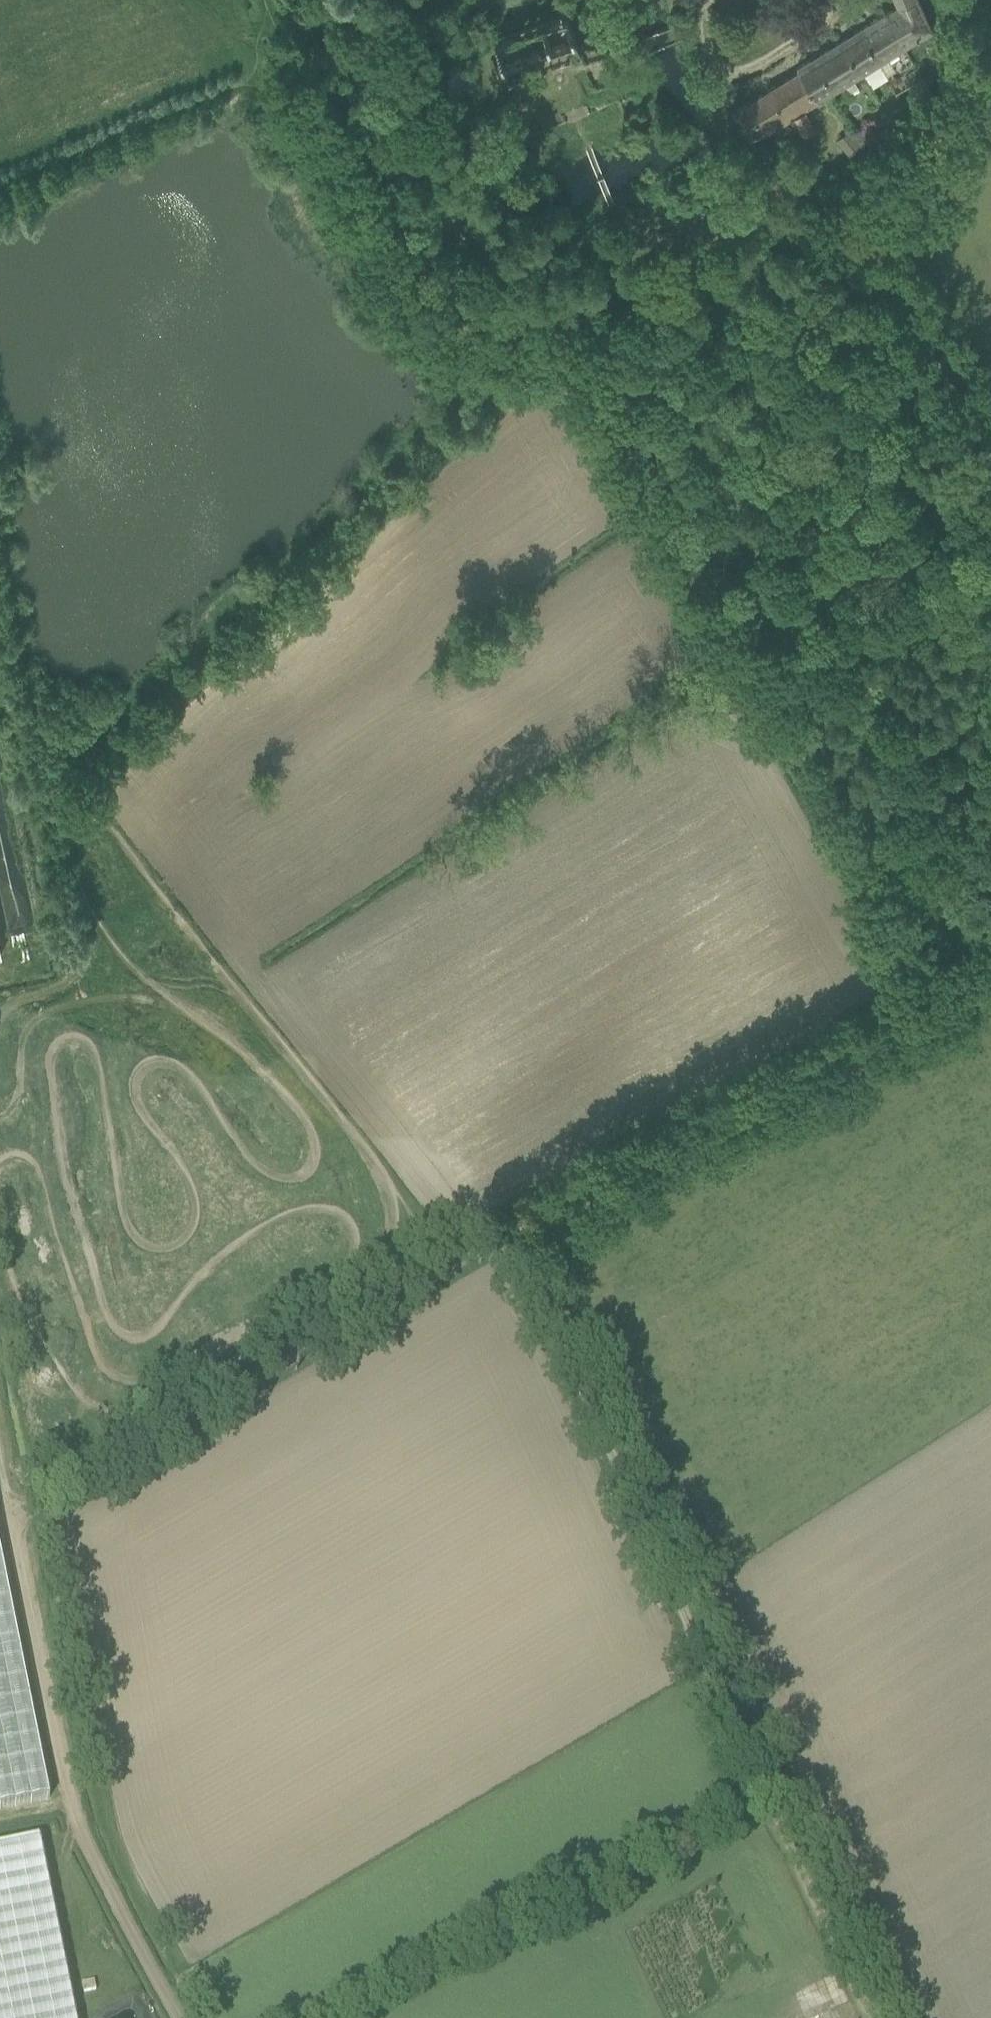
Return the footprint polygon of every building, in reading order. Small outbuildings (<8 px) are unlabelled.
[(884,14),(906,46),(932,31),(917,0),(910,0),(896,6),(884,14)] [(880,62),(906,46),(884,14),(858,30),(880,62)] [(552,35),(570,32),(568,19),(549,23),(552,35)] [(852,79),(880,62),(858,30),(831,47),(852,79)] [(831,47),(809,60),(818,74),(821,73),(832,91),(852,79),(831,47)] [(798,72),(769,90),(775,99),(786,93),(798,113),(817,102),(817,101),(832,91),(821,73),(818,74),(809,60),(796,68),(798,72)] [(775,99),(769,90),(734,112),(751,141),(798,113),(786,93),(775,99)] [(848,155),(861,144),(849,130),(836,140),(848,155)] [(49,1799),(0,1555),(0,1809),(49,1799)] [(39,1843),(0,1851),(0,2017),(75,2017),(39,1843)]
